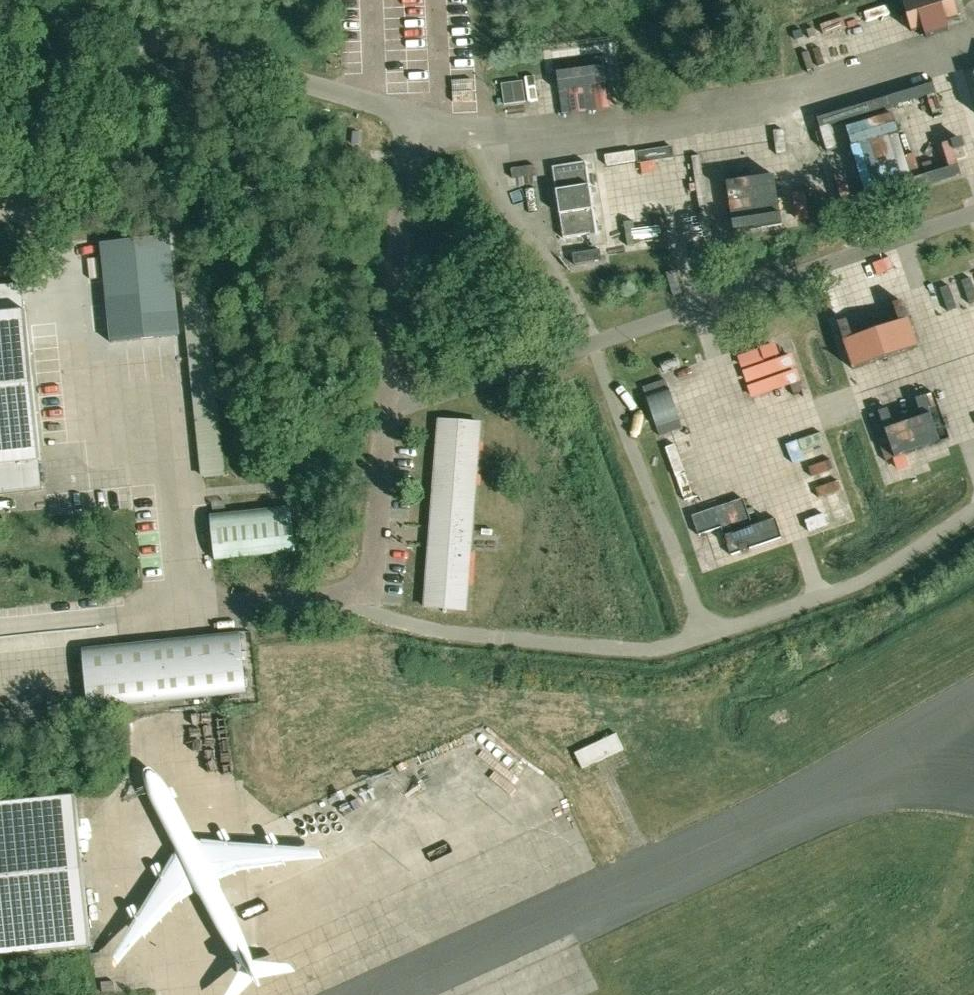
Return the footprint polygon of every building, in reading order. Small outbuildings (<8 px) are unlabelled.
[(906,33),(912,31),(915,44),(939,36),(935,24),(955,18),(949,0),(911,0),(897,4),(906,33)] [(885,6),(862,13),(865,22),(887,15),(885,6)] [(802,58),(792,60),(796,74),(805,71),(802,58)] [(791,61),(781,63),(785,77),(794,74),(791,61)] [(592,110),(600,109),(596,87),(607,85),(603,63),(556,71),(560,93),(568,92),(572,113),(582,112),(578,90),(588,89),(592,110)] [(528,80),(505,83),(506,92),(529,90),(528,80)] [(936,83),(811,121),(814,133),(822,158),(831,155),(824,130),(929,99),(936,116),(945,113),(936,83)] [(889,116),(833,133),(849,189),(887,178),(906,172),(899,148),(889,116)] [(768,127),(755,129),(758,143),(770,141),(768,127)] [(837,174),(829,177),(838,205),(963,168),(959,156),(951,131),(942,134),(949,158),(925,165),(915,169),(906,172),(896,175),(887,178),(849,189),(843,191),(837,174)] [(908,145),(899,148),(906,172),(915,169),(912,160),(908,145)] [(671,148),(635,154),(636,166),(672,160),(671,148)] [(344,171),(356,172),(358,150),(346,149),(344,171)] [(923,157),(912,160),(915,169),(925,165),(923,157)] [(586,162),(552,167),(563,238),(597,233),(586,162)] [(729,235),(776,226),(768,177),(722,185),(729,235)] [(656,244),(667,243),(661,209),(652,210),(656,244)] [(169,236),(101,243),(111,343),(179,336),(169,236)] [(600,250),(572,254),(574,264),(602,260),(600,250)] [(959,275),(966,298),(973,295),(973,286),(969,272),(959,275)] [(26,311),(23,311),(22,308),(20,285),(0,287),(0,493),(42,489),(39,461),(41,460),(41,450),(40,445),(36,397),(26,311)] [(206,292),(183,295),(204,480),(226,477),(206,292)] [(837,299),(826,302),(830,317),(841,314),(837,299)] [(846,321),(835,325),(850,373),(919,349),(903,301),(886,307),(893,326),(852,340),(846,321)] [(774,344),(735,358),(739,368),(778,353),(774,344)] [(780,359),(740,373),(745,385),(776,374),(778,381),(787,378),(780,359)] [(657,365),(639,371),(642,382),(660,376),(657,365)] [(886,407),(868,412),(886,463),(948,440),(931,391),(909,399),(915,417),(893,425),(886,407)] [(81,393),(36,397),(40,445),(86,441),(81,393)] [(666,399),(656,403),(663,423),(674,419),(666,399)] [(430,528),(430,536),(424,607),(466,610),(481,424),(438,420),(430,528)] [(676,445),(662,449),(673,481),(686,477),(676,445)] [(832,469),(818,475),(834,514),(847,510),(832,469)] [(812,475),(796,481),(812,524),(827,518),(812,475)] [(687,477),(673,482),(684,513),(697,509),(687,477)] [(742,500),(692,517),(699,535),(723,528),(733,554),(786,534),(777,510),(748,519),(742,500)] [(214,560),(295,551),(291,508),(210,516),(212,542),(214,560)] [(88,709),(247,693),(242,633),(82,649),(86,686),(88,709)] [(575,752),(583,767),(624,747),(617,732),(575,752)] [(89,946),(74,798),(0,805),(0,955),(89,946)] [(442,994),(584,994),(595,990),(568,935),(442,994)]
